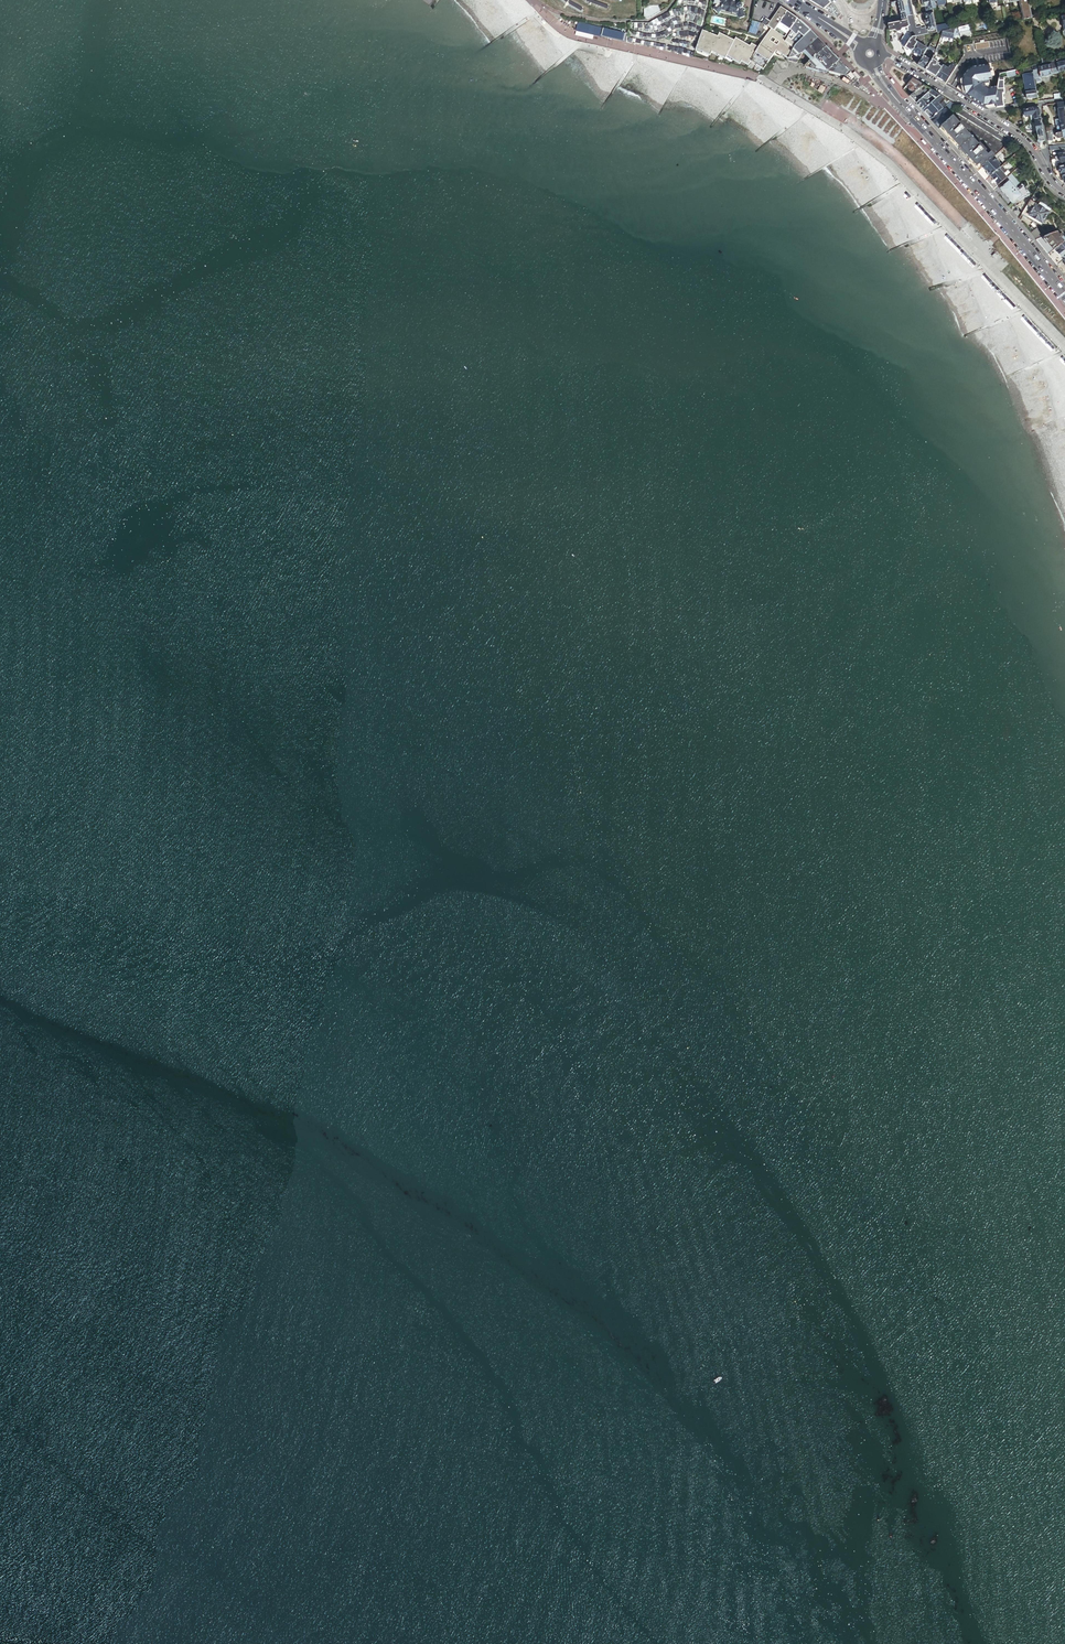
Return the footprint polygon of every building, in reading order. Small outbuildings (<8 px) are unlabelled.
[(747,15),(743,8),(745,7),(745,6),(744,3),(737,2),(737,0),(731,0),(731,1),(729,0),(723,0),(722,0),(717,0),(715,5),(718,6),(716,9),(716,11),(719,13),(721,13),(724,10),(729,12),(728,14),(734,15),(734,13),(740,14),(741,18),(744,19),(747,17),(747,15)] [(770,24),(784,6),(778,3),(773,2),(767,0),(757,0),(754,20),(763,22),(765,22),(769,26),(770,24)] [(824,10),(831,4),(828,0),(808,0),(824,10)] [(906,12),(903,0),(901,1),(898,1),(900,13),(906,12)] [(914,15),(911,0),(903,0),(906,12),(907,16),(914,15)] [(930,0),(923,0),(922,0),(921,1),(922,6),(923,7),(925,7),(926,11),(932,10),(932,9),(930,0)] [(936,8),(934,1),(936,1),(937,4),(941,3),(942,5),(948,4),(947,0),(930,0),(932,9),(936,8)] [(1029,7),(1028,0),(1020,0),(1019,0),(1024,20),(1032,18),(1029,7)] [(582,10),(583,8),(571,1),(570,4),(582,10)] [(838,19),(841,16),(831,4),(824,10),(834,15),(838,19)] [(653,17),(661,12),(660,6),(657,5),(650,5),(645,9),(646,16),(647,19),(653,17)] [(774,27),(777,29),(791,11),(784,6),(770,24),(774,27)] [(777,29),(787,36),(801,17),(791,11),(777,29)] [(936,29),(936,26),(932,11),(925,13),(927,20),(926,21),(927,27),(928,26),(930,32),(935,31),(935,32),(937,32),(936,29)] [(908,20),(907,16),(906,12),(900,13),(901,16),(896,17),(896,18),(889,20),(888,24),(908,20)] [(922,30),(917,31),(914,15),(907,16),(908,20),(911,38),(923,35),(922,30)] [(787,36),(788,37),(802,18),(801,17),(787,36)] [(787,39),(788,40),(803,20),(802,18),(788,37),(787,39)] [(752,26),(761,28),(763,22),(754,20),(752,26)] [(797,44),(794,40),(799,33),(804,37),(812,30),(803,20),(788,40),(795,47),(797,44)] [(911,38),(908,20),(888,24),(890,31),(896,30),(897,31),(901,30),(901,29),(904,28),(906,36),(902,37),(900,40),(900,43),(901,47),(909,55),(912,52),(905,48),(910,39),(911,38)] [(576,31),(627,43),(628,40),(629,35),(578,23),(576,31)] [(750,32),(758,35),(761,28),(752,26),(750,32)] [(967,35),(970,34),(968,26),(958,28),(959,33),(966,31),(967,35)] [(776,51),(788,59),(795,47),(788,40),(787,39),(788,37),(787,36),(777,29),(774,27),(760,45),(773,55),(776,51)] [(953,37),(961,39),(959,33),(958,28),(954,29),(953,37)] [(952,41),(953,37),(954,29),(942,32),(940,39),(942,40),(944,35),(950,37),(950,41),(952,41)] [(763,70),(773,55),(760,45),(759,47),(752,43),(750,45),(736,37),(734,40),(721,33),(719,37),(703,30),(697,50),(711,56),(712,53),(725,59),(726,56),(740,64),(742,61),(749,65),(751,62),(763,70)] [(797,44),(805,51),(819,38),(812,30),(804,37),(797,44)] [(794,40),(797,44),(804,37),(799,33),(794,40)] [(917,44),(918,43),(924,40),(923,36),(910,39),(905,48),(912,52),(917,44)] [(813,59),(814,58),(827,46),(819,38),(805,51),(813,59)] [(942,58),(937,55),(941,43),(939,42),(936,50),(933,59),(926,70),(937,76),(943,67),(938,64),(942,58)] [(802,55),(805,51),(797,44),(795,47),(802,55)] [(925,54),(927,50),(917,44),(912,52),(922,58),(925,54)] [(840,60),(827,46),(814,58),(827,71),(828,72),(840,60)] [(925,54),(933,59),(936,50),(929,46),(927,50),(925,54)] [(788,59),(799,62),(800,58),(802,55),(795,47),(788,59)] [(918,65),(926,70),(933,59),(925,54),(922,58),(918,65)] [(1041,65),(1049,63),(1047,57),(1040,58),(1041,65)] [(827,71),(814,58),(813,59),(809,63),(816,70),(826,73),(827,71)] [(850,71),(840,60),(828,72),(843,76),(845,76),(850,71)] [(1034,67),(1035,78),(1059,73),(1059,70),(1057,61),(1051,63),(1052,66),(1040,69),(1039,66),(1034,67)] [(937,76),(947,83),(957,66),(954,65),(953,67),(951,65),(949,68),(944,65),(943,67),(937,76)] [(1037,90),(1035,78),(1034,67),(1024,69),(1027,92),(1037,90)] [(1003,93),(1005,93),(1005,88),(1004,88),(1003,78),(1008,78),(1008,77),(1010,77),(1010,72),(1002,74),(999,88),(998,94),(998,98),(999,107),(1005,106),(1003,93)] [(913,78),(907,85),(910,88),(912,90),(914,93),(923,85),(913,78)] [(932,90),(923,85),(914,93),(910,96),(917,104),(932,90)] [(940,95),(932,90),(917,104),(923,111),(931,103),(929,101),(928,100),(932,96),(933,97),(934,98),(935,100),(940,95)] [(1036,101),(1038,101),(1037,90),(1027,92),(1028,99),(1031,99),(1031,97),(1035,97),(1036,101)] [(943,98),(940,95),(935,100),(934,101),(931,103),(923,111),(931,120),(940,111),(943,109),(942,108),(939,104),(938,103),(943,98)] [(949,102),(946,98),(939,104),(942,108),(949,102)] [(954,104),(951,101),(943,109),(946,112),(954,104)] [(1064,128),(1064,105),(1064,102),(1058,103),(1060,119),(1060,120),(1061,120),(1062,126),(1058,126),(1057,126),(1057,129),(1061,128),(1064,128)] [(1035,119),(1041,118),(1040,109),(1034,110),(1034,108),(1025,109),(1026,116),(1034,115),(1035,119)] [(961,109),(958,112),(1007,144),(1011,140),(961,109)] [(948,121),(940,111),(931,120),(939,129),(948,121)] [(1007,144),(958,112),(954,116),(960,123),(961,122),(964,125),(963,126),(964,127),(966,126),(968,129),(967,130),(973,136),(975,137),(974,138),(980,145),(981,143),(984,146),(982,147),(984,149),(985,148),(987,150),(986,151),(989,155),(992,152),(995,155),(1007,144)] [(1025,126),(1035,119),(1034,115),(1026,116),(1026,117),(1024,118),(1025,126)] [(954,116),(948,121),(939,129),(977,172),(983,166),(994,157),(995,156),(995,155),(992,152),(989,155),(986,151),(987,150),(985,148),(984,149),(982,147),(984,146),(981,143),(980,145),(974,138),(975,137),(973,136),(967,130),(968,129),(966,126),(964,127),(963,126),(964,125),(961,122),(960,123),(954,116)] [(1040,142),(1045,142),(1041,118),(1035,119),(1036,124),(1033,125),(1034,126),(1036,126),(1038,140),(1040,142)] [(1061,128),(1062,131),(1058,131),(1055,132),(1056,137),(1064,136),(1064,128),(1061,128)] [(1048,140),(1053,139),(1051,132),(1055,132),(1055,130),(1054,130),(1047,132),(1048,140)] [(1064,162),(1064,148),(1059,149),(1060,158),(1052,159),(1052,164),(1061,162),(1064,162)] [(1000,165),(994,157),(983,166),(991,176),(999,168),(1001,167),(999,166),(1000,165)] [(991,176),(983,166),(977,172),(985,181),(991,176)] [(1006,171),(1002,166),(1001,167),(999,168),(1007,177),(1011,174),(1007,170),(1006,171)] [(991,176),(995,182),(998,185),(1005,180),(1007,178),(1007,177),(999,168),(991,176)] [(1011,174),(1007,177),(1007,178),(1010,181),(1017,189),(1021,185),(1011,174)] [(995,182),(991,176),(985,181),(990,186),(995,182)] [(1017,189),(1010,181),(1008,183),(1001,189),(1014,204),(1019,199),(1023,196),(1017,189)] [(993,190),(998,185),(995,182),(990,186),(993,190)] [(1021,185),(1017,189),(1023,196),(1019,199),(1021,201),(1024,198),(1025,199),(1025,198),(1028,198),(1030,196),(1029,194),(1030,193),(1028,191),(1029,191),(1027,189),(1023,184),(1021,185)] [(1026,207),(1028,204),(1024,199),(1017,206),(1023,213),(1026,207)] [(1030,201),(1028,204),(1026,207),(1032,210),(1035,204),(1033,203),(1030,201)] [(1051,207),(1041,201),(1038,206),(1049,212),(1051,207)] [(1038,206),(1035,204),(1032,210),(1029,215),(1043,223),(1049,212),(1038,206)] [(1032,210),(1026,207),(1023,213),(1022,214),(1041,225),(1043,223),(1029,215),(1032,210)] [(1044,237),(1037,229),(1031,234),(1036,240),(1044,237)] [(1060,230),(1045,237),(1055,249),(1064,241),(1064,238),(1061,234),(1062,233),(1060,230)] [(1055,249),(1045,237),(1044,237),(1036,240),(1048,255),(1055,249)] [(1064,241),(1055,249),(1064,260),(1064,259),(1064,242),(1064,241)] [(1064,260),(1055,249),(1048,255),(1057,266),(1064,260)]
